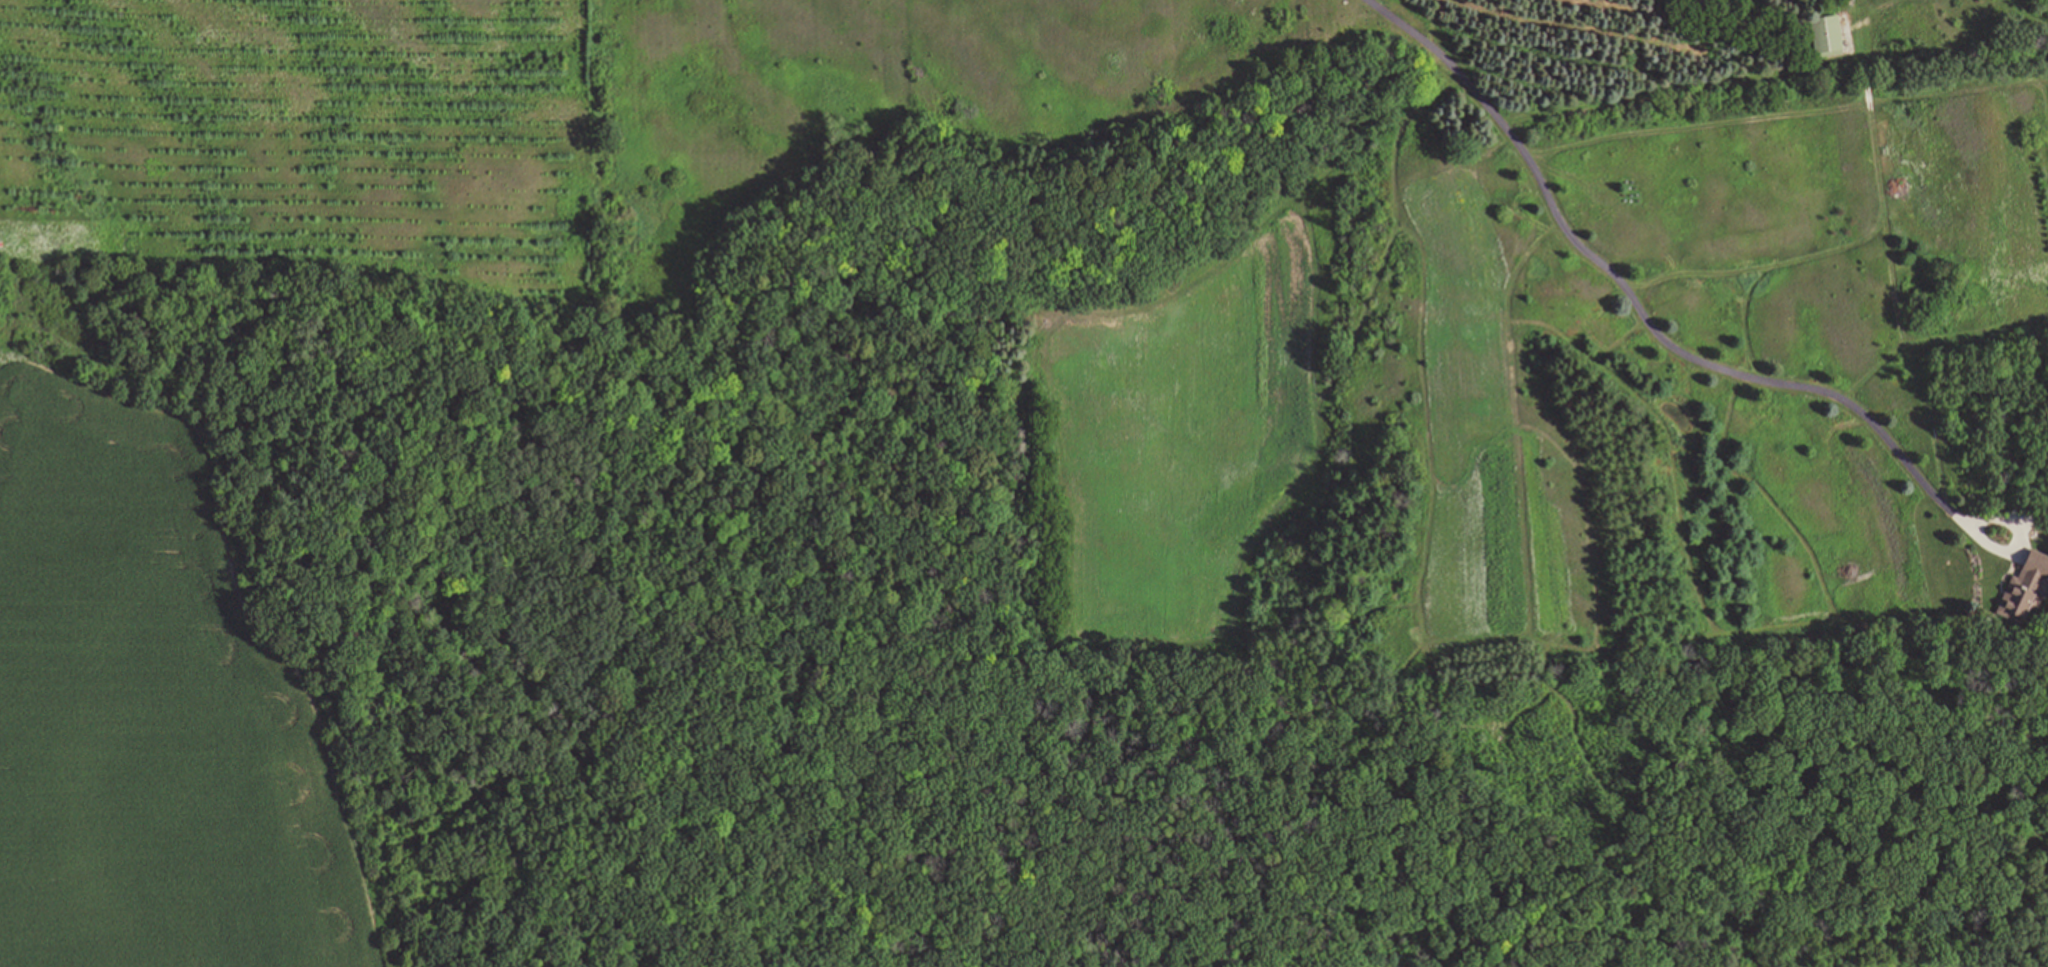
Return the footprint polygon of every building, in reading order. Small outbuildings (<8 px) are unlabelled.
[(1841,17),(1812,21),(1817,59),(1847,55),(1841,17)] [(2047,586),(2047,557),(2031,548),(1996,615),(2025,631),(2047,586)]
